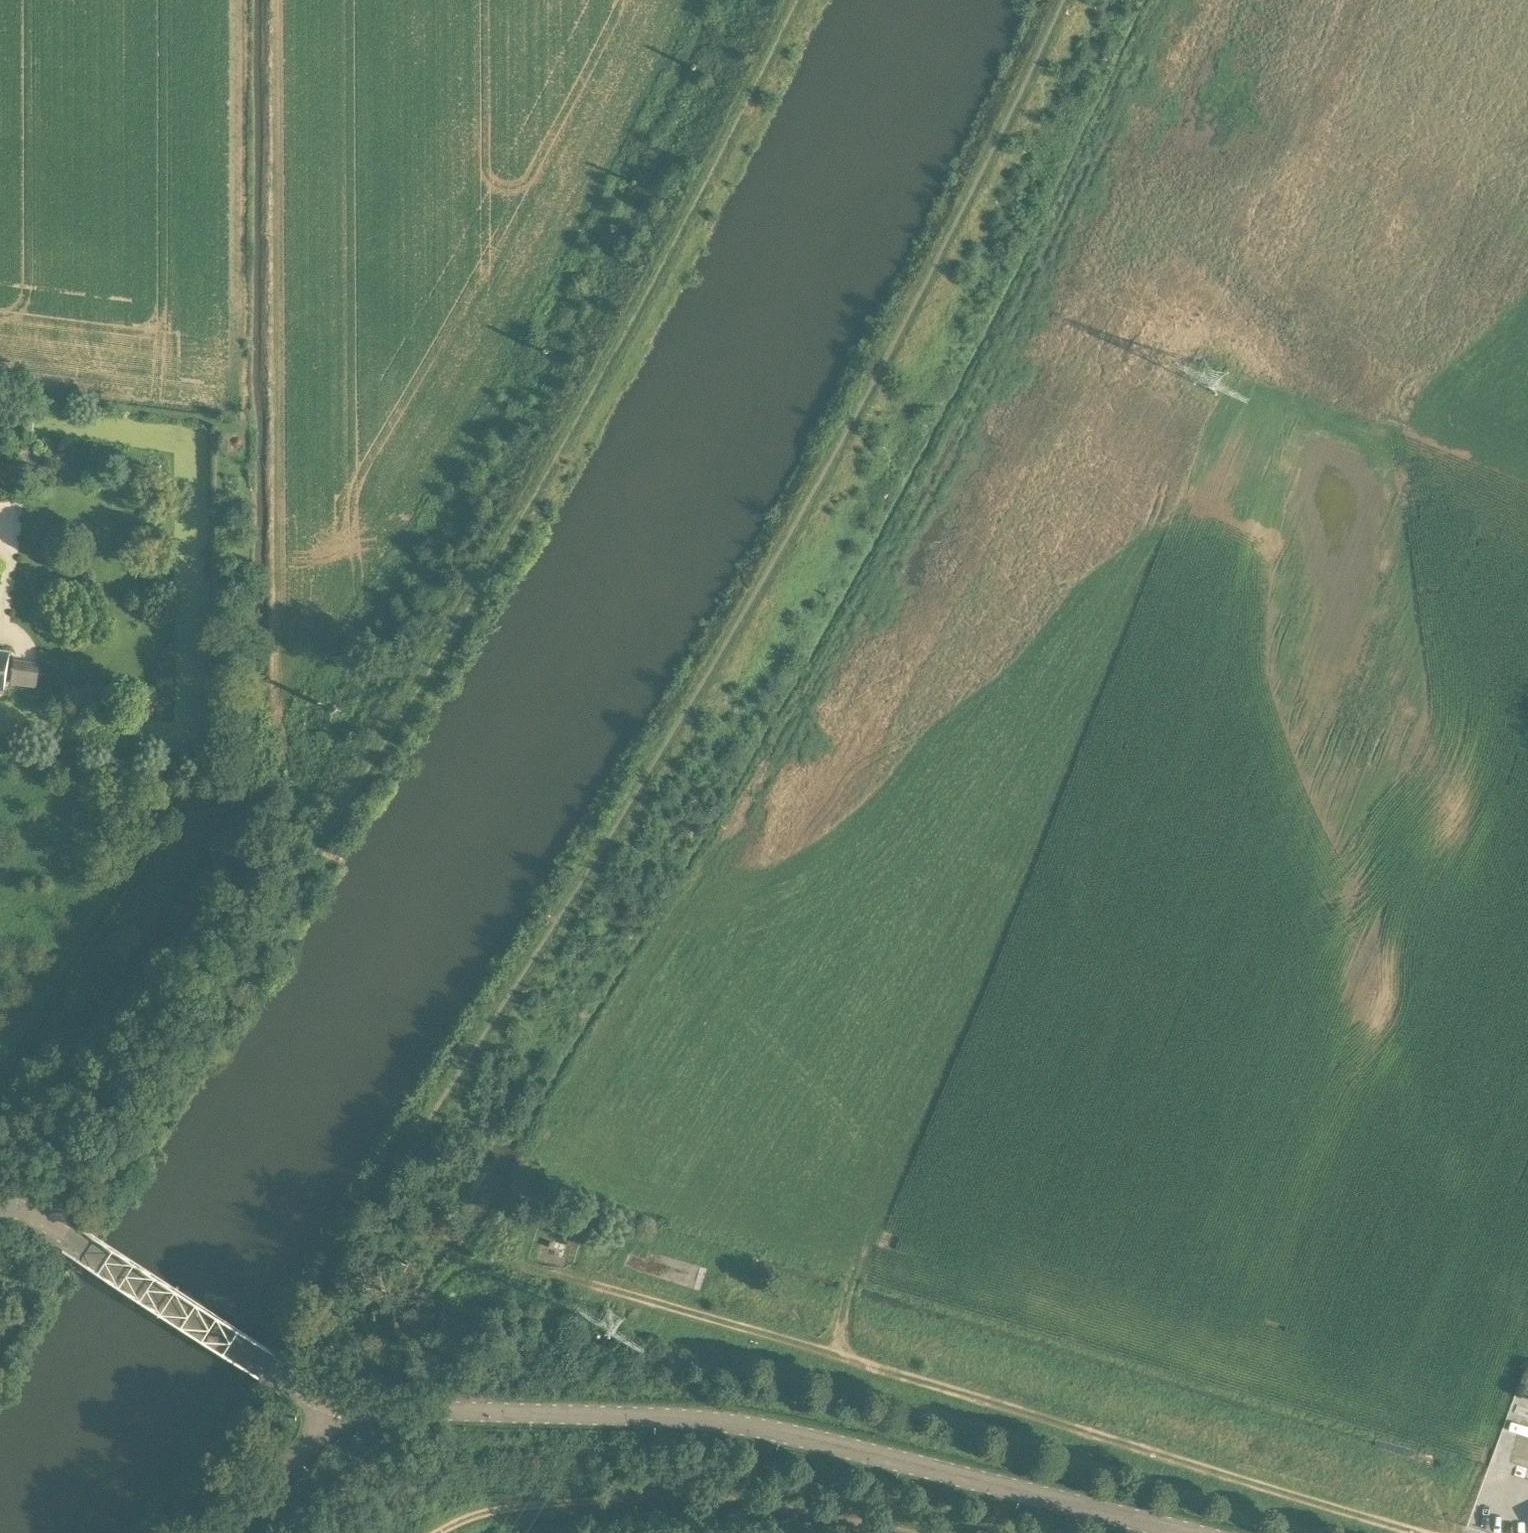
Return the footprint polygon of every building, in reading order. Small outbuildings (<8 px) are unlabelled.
[(10,650),(0,648),(0,689),(4,690),(10,650)] [(1520,1391),(1527,1395),(1527,1370),(1520,1391)]
